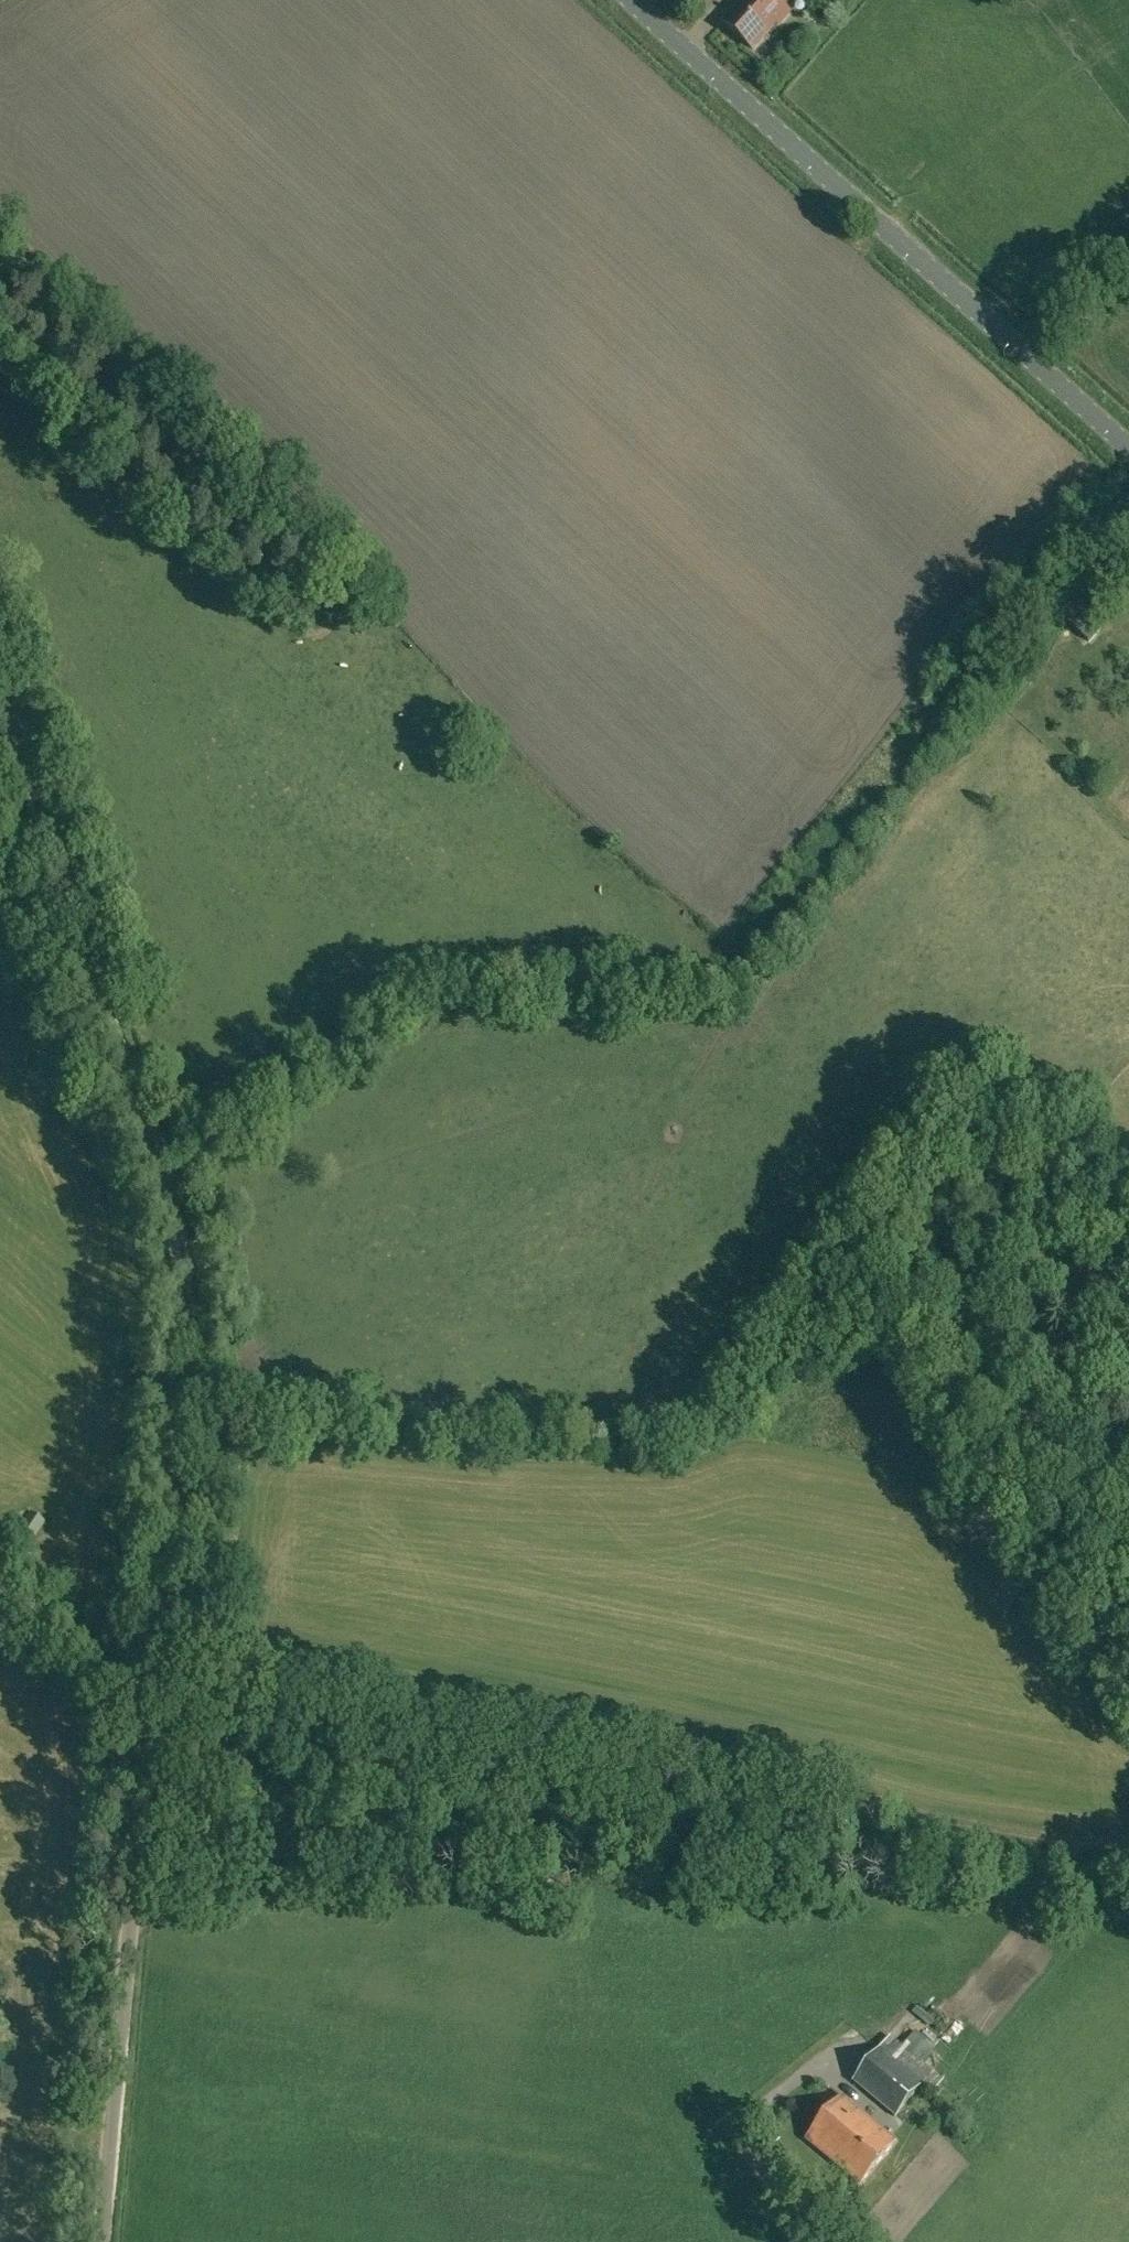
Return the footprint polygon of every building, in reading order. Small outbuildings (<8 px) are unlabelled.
[(776,0),(743,0),(723,22),(753,48),(777,22),(779,24),(789,12),(776,0)] [(44,1521),(31,1510),(19,1523),(33,1535),(44,1521)] [(945,2079),(913,2053),(891,2036),(880,2049),(881,2050),(854,2082),(895,2117),(923,2086),(934,2093),(945,2079)] [(895,2142),(842,2097),(807,2139),(860,2184),(895,2142)]
